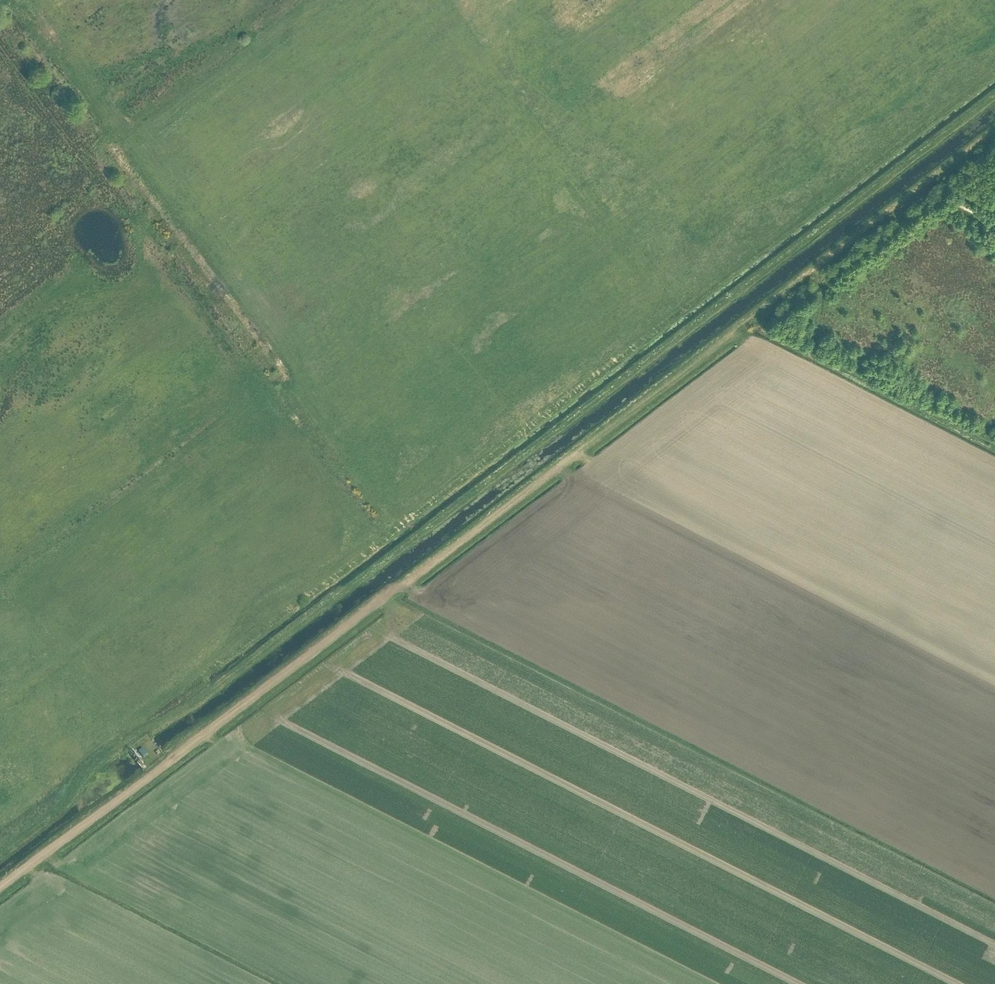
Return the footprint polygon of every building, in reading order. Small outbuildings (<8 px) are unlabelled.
[(142,750),(138,753),(143,759),(147,756),(142,750)]
